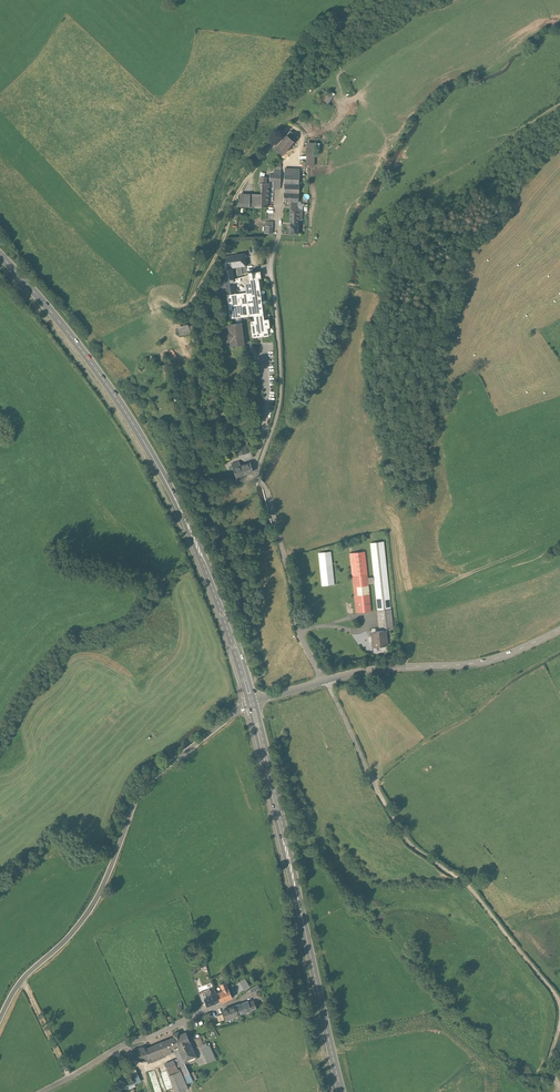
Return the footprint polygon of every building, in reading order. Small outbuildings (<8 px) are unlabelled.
[(291,132),(287,137),(293,143),(297,137),(291,132)] [(293,143),(287,137),(275,150),(282,156),(294,143),(293,143)] [(315,144),(307,144),(306,165),(314,166),(315,144)] [(281,190),(281,164),(274,164),(274,174),(270,174),(270,183),(274,183),(274,190),(281,190)] [(300,168),(285,168),(284,185),(299,185),(300,168)] [(261,197),(251,196),(250,208),(268,208),(269,185),(267,185),(262,185),(261,197)] [(299,185),(284,185),(284,194),(299,194),(299,185)] [(299,203),(299,194),(284,194),(284,202),(299,203)] [(237,200),(237,208),(250,208),(251,196),(241,196),(240,200),(237,200)] [(299,209),(290,209),(290,224),(298,224),(299,209)] [(298,224),(290,224),(289,235),(298,235),(298,224)] [(244,255),(222,258),(224,258),(225,269),(224,270),(226,288),(219,288),(220,291),(221,304),(228,303),(230,320),(241,318),(244,318),(244,319),(247,319),(246,317),(254,316),(263,315),(262,310),(257,273),(244,274),(244,277),(245,282),(247,294),(245,294),(244,290),(238,290),(237,283),(234,284),(234,280),(234,278),(233,276),(233,274),(234,273),(235,272),(234,271),(233,270),(232,270),(232,269),(233,269),(232,268),(231,269),(231,267),(241,266),(241,268),(246,267),(245,261),(244,255)] [(254,322),(250,322),(252,339),(268,337),(267,329),(270,328),(269,320),(264,321),(263,315),(254,316),(254,322)] [(179,334),(190,332),(189,324),(177,325),(179,334)] [(221,344),(230,343),(230,347),(244,346),(242,325),(228,326),(228,332),(220,333),(221,344)] [(237,449),(239,456),(246,454),(243,444),(237,449)] [(253,473),(250,464),(240,467),(238,462),(232,464),(236,478),(253,473)] [(375,585),(378,610),(392,609),(385,541),(371,542),(374,575),(368,576),(365,552),(351,553),(356,613),(373,611),(370,586),(375,585)] [(332,552),(319,553),(322,585),(336,583),(332,552)] [(392,609),(378,610),(380,631),(387,630),(394,630),(392,609)] [(373,647),(388,646),(387,630),(380,631),(371,632),(373,647)] [(388,646),(373,647),(373,654),(388,653),(388,646)]
